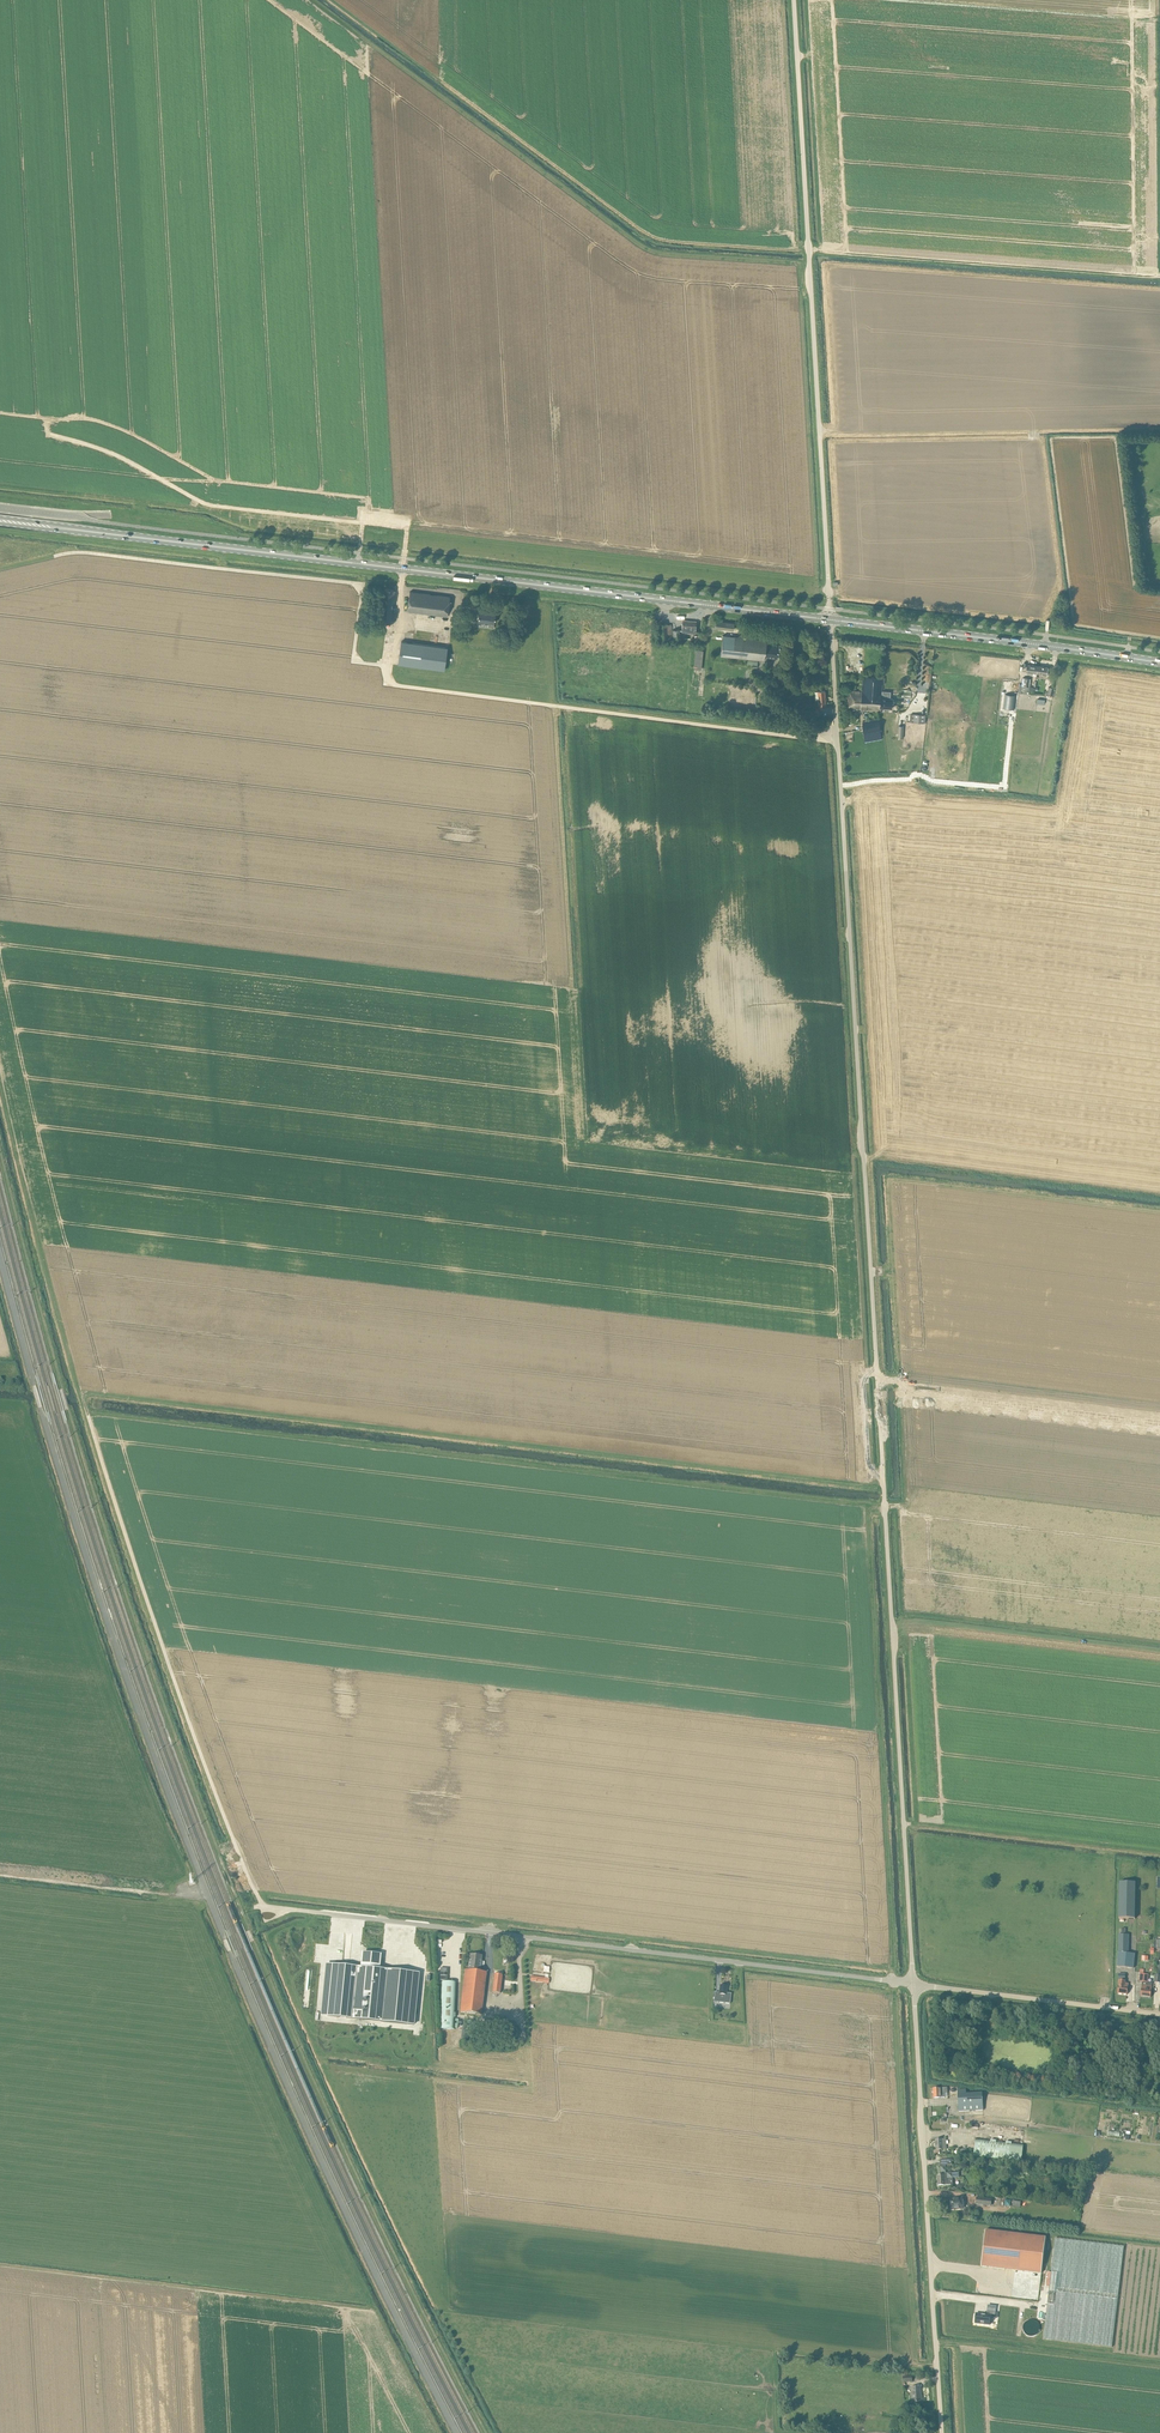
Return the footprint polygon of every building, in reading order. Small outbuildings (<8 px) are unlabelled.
[(447,617),(450,597),(410,592),(408,612),(447,617)] [(480,612),(479,620),(489,622),(488,627),(493,627),(494,622),(495,614),(480,612)] [(695,632),(696,622),(683,620),(682,631),(695,632)] [(715,628),(733,630),(734,623),(716,620),(715,628)] [(667,624),(667,623),(658,624),(659,638),(673,636),(674,639),(680,638),(679,629),(672,630),(671,624),(667,624)] [(777,658),(779,644),(766,643),(767,640),(723,635),(720,655),(748,658),(747,664),(753,665),(753,667),(757,668),(758,660),(764,660),(764,657),(777,658)] [(444,670),(447,647),(401,641),(398,663),(444,670)] [(701,669),(703,650),(696,649),(694,668),(701,669)] [(1048,675),(1048,667),(1027,664),(1026,672),(1031,673),(1031,671),(1043,673),(1043,674),(1048,675)] [(871,709),(873,676),(863,676),(862,691),(861,708),(871,709)] [(880,709),(881,698),(882,677),(873,676),(871,709),(880,709)] [(861,708),(862,691),(848,690),(847,707),(861,708)] [(1005,694),(1003,708),(1014,709),(1016,695),(1005,694)] [(881,698),(880,709),(881,709),(881,707),(892,708),(892,704),(894,703),(894,701),(893,700),(885,699),(885,698),(882,697),(882,698),(881,698)] [(825,698),(819,699),(816,699),(816,704),(819,704),(819,707),(826,707),(825,698)] [(925,723),(925,716),(914,715),(911,714),(910,722),(914,722),(925,723)] [(882,738),(881,735),(879,719),(863,722),(864,729),(865,738),(875,736),(876,740),(882,738)] [(1135,1919),(1135,1882),(1119,1882),(1118,1919),(1120,1919),(1127,1919),(1135,1919)] [(1126,1935),(1126,1929),(1122,1929),(1122,1934),(1119,1934),(1116,1967),(1133,1968),(1134,1954),(1128,1953),(1129,1935),(1126,1935)] [(326,1968),(324,1981),(331,1982),(328,2017),(408,2025),(414,1972),(380,1969),(381,1954),(362,1952),(361,1967),(333,1964),(332,1969),(326,1968)] [(480,1972),(482,1956),(470,1954),(468,1970),(465,1970),(460,2012),(481,2014),(486,1972),(480,1972)] [(1143,1974),(1144,1970),(1140,1969),(1140,1974),(1139,1973),(1138,1975),(1140,1975),(1139,1982),(1142,1982),(1141,1996),(1150,1997),(1152,1983),(1147,1982),(1148,1974),(1143,1974)] [(1127,1994),(1128,1983),(1125,1983),(1125,1980),(1124,1980),(1125,1974),(1119,1973),(1118,1980),(1117,1993),(1127,1994)] [(500,1993),(502,1975),(498,1974),(495,1974),(492,1992),(500,1993)] [(442,1981),(440,2028),(454,2029),(454,2028),(457,2028),(459,2019),(455,2019),(456,1982),(449,1981),(442,1981)] [(726,1992),(727,1986),(720,1985),(719,1991),(715,1991),(714,2001),(730,2003),(731,1992),(726,1992)] [(478,2023),(467,2022),(466,2029),(477,2030),(478,2023)] [(934,2088),(933,2089),(933,2098),(945,2097),(944,2093),(948,2093),(947,2088),(940,2088),(934,2088)] [(966,2089),(958,2090),(959,2111),(983,2110),(982,2093),(966,2094),(966,2089)] [(1021,2161),(1023,2144),(975,2138),(973,2156),(1021,2161)] [(936,2149),(943,2149),(946,2149),(946,2139),(935,2139),(936,2149)] [(971,2156),(971,2150),(968,2149),(968,2146),(961,2146),(960,2156),(971,2156)] [(946,2173),(946,2165),(952,2165),(952,2160),(940,2160),(941,2175),(938,2175),(938,2185),(953,2184),(953,2178),(959,2178),(959,2172),(946,2173)] [(950,2209),(963,2208),(962,2197),(950,2198),(950,2209)] [(991,2206),(992,2199),(977,2197),(976,2205),(991,2206)] [(1041,2273),(1046,2237),(986,2230),(981,2266),(1041,2273)] [(1112,2347),(1124,2247),(1055,2238),(1043,2339),(1112,2347)] [(976,2313),(975,2323),(990,2325),(991,2318),(995,2319),(996,2311),(987,2310),(987,2315),(976,2313)] [(912,2403),(922,2402),(921,2386),(911,2387),(912,2403)]
